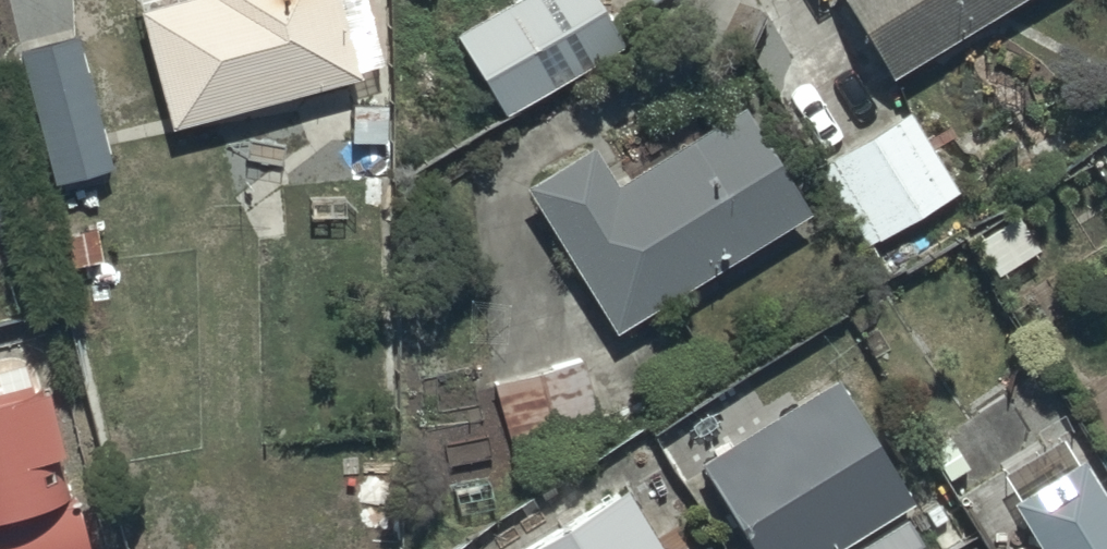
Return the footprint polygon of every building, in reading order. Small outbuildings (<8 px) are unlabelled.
[(165,125),(353,74),(345,47),(372,40),(364,10),(334,19),(329,0),(130,0),(165,125)] [(455,34),(503,114),(614,47),(585,0),(511,0),(455,34)] [(881,74),(1003,0),(836,0),(881,74)] [(70,37),(12,54),(49,185),(107,168),(70,37)] [(587,146),(521,186),(609,330),(803,211),(735,102),(608,180),(587,146)] [(905,109),(817,167),(867,245),(956,187),(905,109)] [(574,354),(489,380),(517,468),(601,442),(574,354)] [(39,380),(24,384),(18,361),(0,366),(0,548),(83,548),(39,380)] [(693,459),(747,548),(826,548),(906,500),(832,378),(774,413),(760,389),(695,429),(708,450),(693,459)] [(1009,495),(1005,497),(1037,548),(1036,548),(1106,548),(1106,513),(1072,456),(1066,459),(1051,435),(994,470),(1009,495)] [(518,548),(656,548),(619,488),(518,548)] [(960,537),(940,505),(907,527),(900,516),(848,548),(941,548),(960,537)]
